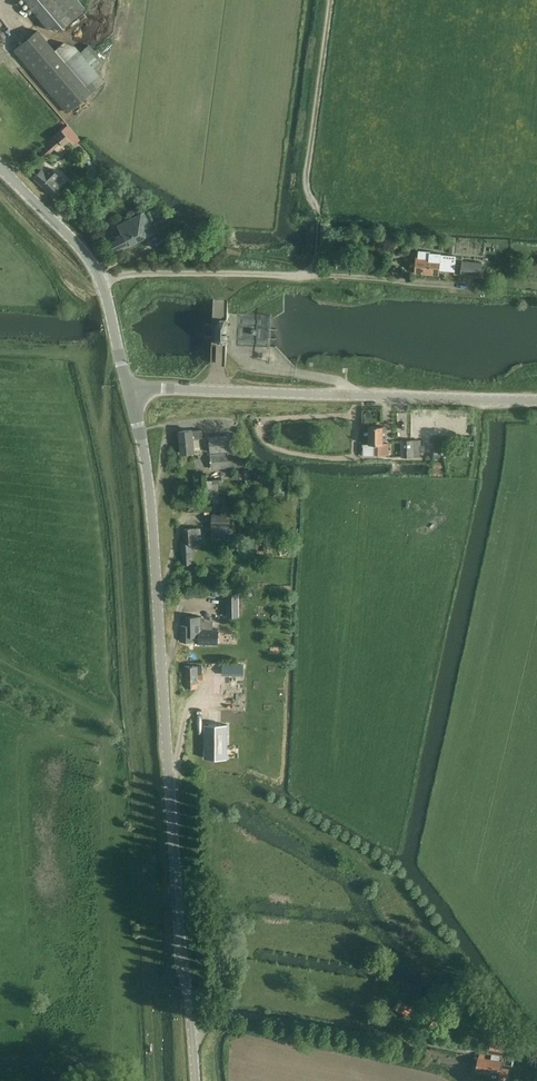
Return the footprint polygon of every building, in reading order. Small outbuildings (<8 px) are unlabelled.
[(48,29),(54,25),(58,31),(86,8),(79,0),(23,0),(48,29)] [(13,50),(66,114),(104,81),(95,70),(104,62),(88,44),(80,52),(74,46),(63,42),(54,49),(37,29),(13,50)] [(80,139),(66,125),(39,149),(42,152),(40,154),(44,158),(50,152),(54,149),(58,154),(65,148),(63,146),(66,143),(71,147),(80,139)] [(32,178),(51,196),(60,186),(54,181),(59,176),(50,167),(45,172),(41,169),(32,178)] [(105,240),(111,253),(129,245),(149,235),(153,233),(143,213),(117,225),(120,233),(105,240)] [(191,243),(203,249),(209,238),(197,231),(191,243)] [(431,251),(419,250),(418,253),(418,257),(418,259),(416,259),(415,271),(439,273),(440,270),(456,272),(457,256),(442,255),(442,254),(431,253),(431,251)] [(462,274),(482,275),(483,263),(463,261),(462,274)] [(220,343),(225,343),(228,340),(229,323),(226,320),(221,320),(217,323),(217,339),(220,343)] [(431,432),(431,413),(417,413),(417,433),(431,432)] [(374,448),(374,455),(389,454),(389,443),(383,443),(383,426),(369,426),(369,444),(371,444),(371,448),(374,448)] [(179,431),(181,453),(195,452),(194,438),(203,437),(202,429),(193,430),(179,431)] [(210,453),(211,469),(243,468),(242,452),(235,452),(235,451),(239,451),(238,435),(209,436),(210,452),(228,452),(228,453),(210,453)] [(401,457),(421,456),(421,439),(401,440),(401,457)] [(209,482),(210,496),(219,496),(218,481),(209,482)] [(212,513),(211,535),(230,536),(231,514),(212,513)] [(181,547),(183,564),(193,563),(192,543),(202,543),(201,528),(183,529),(185,547),(181,547)] [(225,610),(236,610),(235,588),(224,588),(225,610)] [(194,643),(218,644),(219,629),(213,629),(213,621),(203,621),(204,616),(201,616),(186,616),(186,625),(180,625),(180,641),(194,641),(194,643)] [(243,663),(217,664),(217,681),(205,681),(205,695),(244,694),(243,663)] [(184,666),(185,687),(198,687),(198,674),(203,673),(203,666),(184,666)] [(227,724),(205,724),(206,757),(228,757),(227,724)] [(393,1009),(403,1014),(409,1003),(399,997),(393,1009)] [(436,1024),(429,1018),(420,1030),(427,1036),(436,1024)] [(503,1080),(508,1080),(510,1068),(501,1067),(502,1061),(499,1060),(501,1055),(504,1055),(506,1045),(502,1044),(504,1033),(491,1030),(487,1053),(492,1054),(491,1059),(485,1058),(486,1054),(480,1053),(477,1070),(500,1074),(499,1080),(503,1080)]
